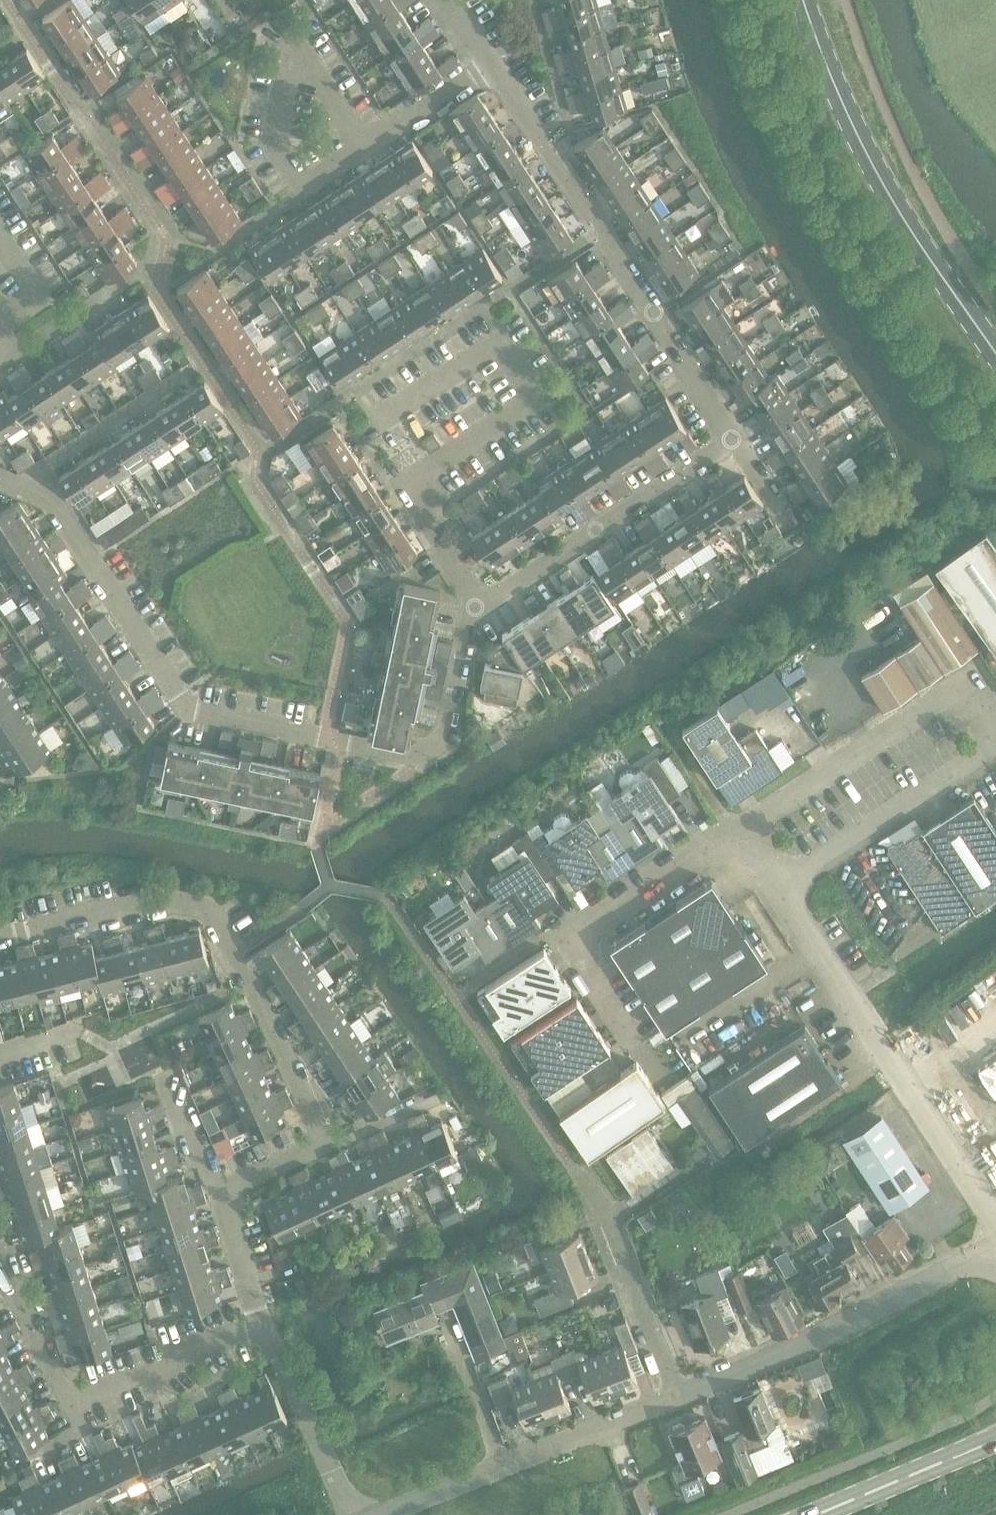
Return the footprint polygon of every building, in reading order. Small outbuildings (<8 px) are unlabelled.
[(56,37),(85,18),(73,0),(70,0),(43,18),(56,37)] [(157,0),(130,0),(145,23),(163,10),(157,0)] [(163,10),(170,20),(188,8),(182,0),(157,0),(163,10)] [(352,3),(364,21),(394,1),(395,0),(356,0),(352,3)] [(564,15),(597,5),(596,0),(560,0),(564,15)] [(394,1),(364,21),(375,39),(406,19),(394,1)] [(113,13),(118,21),(131,13),(125,5),(113,13)] [(251,5),(243,10),(248,18),(257,13),(251,5)] [(597,5),(564,15),(570,35),(603,26),(597,5)] [(543,11),(545,20),(560,16),(557,7),(543,11)] [(131,13),(118,21),(123,29),(136,21),(131,13)] [(560,16),(545,20),(548,29),(562,25),(560,16)] [(642,16),(633,18),(635,26),(644,23),(642,16)] [(85,18),(56,37),(68,55),(96,36),(85,18)] [(417,26),(422,34),(434,26),(429,18),(417,26)] [(406,19),(375,39),(387,57),(418,37),(406,19)] [(418,37),(387,57),(399,75),(430,55),(423,45),(440,34),(434,26),(422,34),(418,37)] [(557,62),(572,58),(576,56),(609,47),(603,26),(570,35),(574,47),(555,53),(557,62)] [(96,36),(68,55),(79,73),(108,54),(96,36)] [(140,54),(145,62),(158,54),(152,46),(140,54)] [(609,47),(576,56),(582,77),(615,67),(609,47)] [(652,47),(638,51),(640,59),(654,55),(652,47)] [(28,48),(9,61),(28,89),(47,77),(28,48)] [(186,50),(179,55),(185,64),(192,59),(186,50)] [(108,54),(79,73),(92,91),(121,72),(108,54)] [(441,62),(446,71),(459,63),(453,54),(441,62)] [(430,55),(399,75),(411,94),(442,74),(430,55)] [(572,58),(557,62),(560,71),(574,67),(572,58)] [(0,66),(0,87),(10,101),(28,89),(9,61),(0,66)] [(665,61),(656,64),(659,75),(668,73),(665,61)] [(180,66),(171,72),(177,82),(187,76),(184,72),(180,66)] [(615,67),(582,77),(588,98),(621,88),(615,67)] [(117,94),(130,113),(159,94),(146,75),(117,94)] [(667,75),(656,78),(659,88),(670,85),(667,75)] [(14,110),(9,102),(10,101),(0,87),(0,119),(14,110)] [(572,112),(591,107),(595,119),(628,110),(621,88),(588,98),(584,99),(569,103),(572,112)] [(567,94),(569,103),(584,99),(581,90),(567,94)] [(449,112),(462,131),(491,112),(478,93),(449,112)] [(159,94),(130,113),(142,131),(171,112),(159,94)] [(51,108),(43,113),(52,126),(60,120),(51,108)] [(108,116),(113,124),(126,116),(121,108),(108,116)] [(640,118),(646,126),(658,118),(653,110),(640,118)] [(171,112),(142,131),(154,149),(182,130),(171,112)] [(491,112),(462,131),(474,149),(503,130),(491,112)] [(52,126),(43,113),(35,118),(43,131),(52,126)] [(126,116),(113,124),(119,132),(131,124),(126,116)] [(658,118),(646,126),(651,134),(663,126),(658,118)] [(575,146),(587,165),(616,145),(604,127),(575,146)] [(182,130),(154,149),(165,167),(194,148),(182,130)] [(503,130),(474,149),(486,167),(514,148),(503,130)] [(15,132),(7,137),(15,149),(23,144),(15,132)] [(24,154),(37,173),(66,154),(53,135),(24,154)] [(65,143),(70,151),(82,143),(77,135),(65,143)] [(7,137),(0,141),(0,143),(7,155),(15,149),(7,137)] [(423,145),(428,153),(441,145),(436,137),(423,145)] [(413,140),(394,153),(414,183),(433,171),(413,140)] [(82,143),(70,151),(66,154),(37,173),(49,191),(78,172),(71,162),(88,151),(82,143)] [(132,152),(137,160),(150,152),(144,144),(132,152)] [(441,145),(428,153),(434,161),(446,153),(441,145)] [(616,145),(587,165),(599,183),(628,164),(616,145)] [(664,154),(669,162),(682,154),(677,146),(664,154)] [(194,148),(165,167),(177,185),(206,166),(194,148)] [(514,148),(486,167),(497,185),(526,166),(514,148)] [(150,152),(137,160),(142,168),(155,160),(150,152)] [(394,153),(376,164),(396,195),(414,183),(394,153)] [(682,154),(669,162),(675,170),(687,162),(682,154)] [(376,164),(358,176),(378,207),(396,195),(376,164)] [(628,164),(599,183),(611,201),(640,182),(628,164)] [(206,166),(177,185),(189,203),(218,184),(206,166)] [(526,166),(497,185),(509,203),(538,184),(526,166)] [(78,172),(49,191),(61,209),(106,179),(101,171),(84,182),(78,172)] [(694,172),(683,179),(688,185),(698,179),(694,172)] [(447,181),(452,189),(465,181),(459,173),(447,181)] [(240,184),(245,192),(258,184),(253,176),(240,184)] [(358,176),(340,188),(360,219),(378,207),(358,176)] [(106,179),(61,209),(72,227),(101,208),(95,198),(111,187),(106,179)] [(156,188),(161,196),(173,188),(168,180),(156,188)] [(465,181),(452,189),(457,197),(470,189),(465,181)] [(640,182),(611,201),(623,219),(652,200),(640,182)] [(688,190),(693,198),(706,190),(700,182),(688,190)] [(218,184),(189,203),(201,221),(230,202),(218,184)] [(258,184),(245,192),(250,200),(263,192),(258,184)] [(538,184),(509,203),(521,221),(550,202),(538,184)] [(173,188),(161,196),(166,204),(179,196),(173,188)] [(340,188),(322,200),(342,231),(360,219),(340,188)] [(706,190),(693,198),(698,206),(711,198),(706,190)] [(456,206),(448,193),(440,199),(448,211),(456,206)] [(322,200),(304,212),(324,243),(342,231),(322,200)] [(652,200),(623,219),(635,237),(663,218),(652,200)] [(230,202),(201,221),(213,240),(242,221),(230,202)] [(550,202),(521,221),(533,239),(562,220),(550,202)] [(101,208),(72,227),(84,245),(113,226),(117,223),(130,215),(124,207),(108,218),(101,208)] [(470,217),(476,225),(488,217),(483,209),(470,217)] [(459,211),(451,216),(459,229),(468,224),(459,211)] [(304,212),(286,224),(306,255),(324,243),(304,212)] [(419,212),(411,218),(419,230),(427,225),(419,212)] [(130,215),(117,223),(123,231),(135,223),(130,215)] [(488,217),(476,225),(481,233),(494,225),(488,217)] [(419,230),(411,218),(403,223),(411,235),(419,230)] [(663,218),(635,237),(646,255),(675,236),(663,218)] [(562,220),(533,239),(545,258),(574,239),(562,220)] [(708,229),(713,237),(726,228),(721,220),(708,229)] [(286,224),(268,236),(288,266),(306,255),(286,224)] [(113,226),(84,245),(96,263),(125,244),(113,226)] [(726,228),(713,237),(719,245),(731,236),(726,228)] [(431,230),(423,235),(431,248),(439,242),(431,230)] [(431,248),(423,235),(415,240),(423,253),(431,248)] [(288,266),(268,236),(249,248),(269,279),(288,266)] [(383,236),(375,241),(383,254),(391,249),(383,236)] [(675,236),(646,255),(658,273),(687,254),(675,236)] [(383,254),(375,241),(367,247),(375,259),(383,254)] [(125,244),(96,263),(109,282),(137,263),(125,244)] [(494,253),(499,261),(512,253),(507,245),(494,253)] [(484,248),(465,260),(484,289),(502,277),(484,248)] [(512,253),(499,261),(505,269),(517,261),(512,253)] [(394,254),(386,259),(395,272),(403,266),(394,254)] [(687,254),(658,273),(671,292),(700,273),(687,254)] [(235,266),(241,274),(253,266),(248,258),(235,266)] [(395,272),(386,259),(378,264),(387,277),(395,272)] [(347,260),(339,265),(347,278),(355,272),(347,260)] [(465,260),(447,272),(466,301),(484,289),(465,260)] [(548,280),(560,299),(606,269),(600,261),(584,272),(577,261),(548,280)] [(347,278),(339,265),(331,270),(339,283),(347,278)] [(253,266),(241,274),(246,282),(259,274),(253,266)] [(178,288),(190,307),(219,288),(207,269),(178,288)] [(606,269),(560,299),(572,317),(601,298),(594,288),(611,277),(606,269)] [(447,272),(429,284),(448,313),(466,301),(447,272)] [(739,284),(745,292),(757,284),(752,276),(739,284)] [(358,277),(350,283),(359,295),(367,290),(358,277)] [(711,287),(682,306),(695,325),(723,306),(735,298),(723,279),(711,287)] [(74,286),(82,299),(91,294),(82,281),(74,286)] [(311,283),(303,289),(311,301),(319,296),(311,283)] [(359,295),(350,283),(342,288),(351,300),(359,295)] [(429,284),(411,296),(430,325),(448,313),(429,284)] [(757,284),(745,292),(750,300),(762,292),(757,284)] [(219,288),(190,307),(202,325),(231,306),(219,288)] [(311,301),(303,289),(295,294),(303,307),(311,301)] [(259,302),(264,310),(277,302),(272,294),(259,302)] [(149,295),(130,307),(150,338),(169,326),(149,295)] [(411,296),(393,308),(411,337),(430,325),(411,296)] [(601,298),(572,317),(584,335),(613,316),(617,314),(630,305),(624,297),(608,308),(601,298)] [(322,301),(314,306),(323,319),(331,314),(322,301)] [(277,302),(264,310),(270,318),(282,310),(277,302)] [(622,322),(635,313),(630,305),(617,314),(622,322)] [(231,306),(202,325),(214,343),(243,324),(231,306)] [(323,319),(314,306),(306,312),(315,324),(323,319)] [(723,306),(695,325),(706,343),(735,324),(723,306)] [(130,307),(112,319),(132,350),(150,338),(130,307)] [(393,308),(375,319),(393,348),(411,337),(393,308)] [(763,320),(768,328),(781,320),(775,312),(763,320)] [(613,316),(584,335),(596,353),(625,334),(613,316)] [(93,331),(98,339),(99,339),(114,362),(115,361),(132,350),(112,319),(93,331)] [(375,319),(357,331),(375,360),(393,348),(375,319)] [(781,320),(768,328),(773,336),(786,328),(781,320)] [(243,324),(214,343),(226,361),(255,342),(243,324)] [(735,324),(706,343),(718,361),(747,342),(735,324)] [(78,329),(70,334),(78,347),(86,341),(78,329)] [(283,338),(288,346),(301,338),(295,330),(283,338)] [(357,331),(338,343),(357,372),(375,360),(357,331)] [(635,342),(641,350),(653,341),(648,333),(635,342)] [(78,347),(70,334),(62,339),(70,352),(78,347)] [(625,334),(596,353),(608,371),(637,352),(625,334)] [(301,338),(288,346),(293,354),(306,346),(301,338)] [(98,339),(81,350),(100,379),(119,367),(115,361),(114,362),(99,339),(98,339)] [(637,352),(608,371),(620,390),(649,371),(642,360),(659,349),(653,341),(641,350),(637,352)] [(255,342),(226,361),(237,379),(266,360),(255,342)] [(747,342),(718,361),(730,379),(759,360),(747,342)] [(357,372),(338,343),(320,356),(339,384),(357,372)] [(191,359),(183,347),(174,352),(183,365),(191,359)] [(787,356),(792,364),(804,356),(799,348),(787,356)] [(81,350),(63,362),(82,391),(100,379),(81,350)] [(168,352),(162,356),(167,364),(173,360),(168,352)] [(804,356),(792,364),(797,372),(810,364),(804,356)] [(266,360),(237,379),(249,397),(278,378),(266,360)] [(759,360),(730,379),(742,398),(749,393),(749,392),(771,378),(770,377),(759,360)] [(63,362),(45,374),(64,403),(82,391),(63,362)] [(24,364),(16,370),(24,382),(32,377),(24,364)] [(154,366),(146,371),(154,384),(162,378),(154,366)] [(306,374),(312,382),(324,374),(319,366),(306,374)] [(24,382),(16,370),(8,375),(16,387),(24,382)] [(154,384),(146,371),(138,376),(146,389),(154,384)] [(749,392),(749,393),(760,410),(789,392),(777,373),(770,377),(771,378),(749,392)] [(45,374),(27,386),(45,415),(64,403),(45,374)] [(324,374),(312,382),(317,390),(330,382),(324,374)] [(278,378),(249,397),(261,415),(290,396),(278,378)] [(205,381),(186,393),(205,422),(224,410),(205,381)] [(810,392),(815,400),(828,392),(823,384),(810,392)] [(27,386),(9,397),(8,398),(24,421),(23,422),(27,427),(45,415),(27,386)] [(0,392),(0,424),(6,433),(23,422),(24,421),(8,398),(9,397),(4,390),(0,392)] [(789,392),(760,410),(772,429),(801,410),(789,392)] [(828,392),(815,400),(821,408),(833,400),(828,392)] [(186,393),(168,405),(187,434),(205,422),(186,393)] [(290,396),(261,415),(273,434),(302,415),(290,396)] [(666,398),(648,410),(668,441),(687,428),(666,398)] [(168,405),(150,417),(169,446),(187,434),(168,405)] [(648,410),(630,422),(650,453),(668,441),(648,410)] [(801,410),(772,429),(784,447),(813,428),(801,410)] [(100,419),(94,411),(82,419),(87,428),(100,419)] [(150,417),(132,429),(151,458),(169,446),(150,417)] [(630,422),(611,434),(632,464),(650,453),(630,422)] [(314,463),(317,461),(346,442),(334,423),(302,445),(314,463)] [(773,466),(790,455),(796,465),(825,446),(813,428),(784,447),(767,457),(773,466)] [(132,429),(115,441),(133,470),(151,458),(132,429)] [(689,432),(681,438),(689,450),(698,445),(689,432)] [(434,433),(422,441),(430,452),(442,443),(434,433)] [(614,476),(616,480),(625,493),(633,488),(622,471),(632,464),(611,434),(593,445),(614,476)] [(251,451),(243,439),(235,444),(243,457),(251,451)] [(115,441),(96,453),(115,482),(133,470),(115,441)] [(346,442),(317,461),(329,479),(358,460),(346,442)] [(593,445),(575,457),(596,488),(614,476),(593,445)] [(825,446),(796,465),(808,483),(837,464),(825,446)] [(28,449),(20,454),(28,467),(36,461),(28,449)] [(660,451),(652,457),(661,469),(669,464),(660,451)] [(96,453),(78,465),(97,493),(115,482),(96,453)] [(28,467),(20,454),(12,459),(20,472),(28,467)] [(575,457),(557,469),(578,500),(596,488),(575,457)] [(661,469),(652,457),(644,462),(653,474),(661,469)] [(214,458),(206,463),(214,475),(222,470),(214,458)] [(358,460),(329,479),(341,497),(370,478),(358,460)] [(214,475),(206,463),(198,468),(206,481),(214,475)] [(796,501),(813,491),(820,501),(849,483),(837,464),(808,483),(804,485),(791,493),(796,501)] [(97,493),(78,465),(59,477),(78,506),(97,493)] [(515,466),(507,471),(515,483),(523,478),(515,466)] [(538,481),(543,489),(544,489),(559,512),(560,511),(578,500),(557,469),(538,481)] [(515,483),(507,471),(499,476),(507,489),(515,483)] [(718,494),(708,500),(727,529),(745,517),(726,488),(715,471),(707,477),(718,494)] [(271,480),(276,488),(288,480),(283,472),(271,480)] [(745,476),(726,488),(745,517),(764,505),(745,476)] [(786,485),(791,493),(804,485),(799,477),(786,485)] [(370,478),(341,497),(353,515),(382,496),(370,478)] [(288,480),(276,488),(281,496),(294,488),(288,480)] [(625,493),(616,480),(608,486),(617,498),(625,493)] [(178,481),(170,487),(178,499),(186,494),(178,481)] [(178,499),(170,487),(162,492),(170,505),(178,499)] [(479,489),(471,495),(479,507),(487,502),(479,489)] [(543,489),(526,501),(546,532),(565,519),(560,511),(559,512),(544,489),(543,489)] [(679,495),(690,512),(709,541),(727,529),(708,500),(698,507),(687,490),(679,495)] [(479,507),(471,495),(463,500),(471,512),(479,507)] [(682,517),(672,524),(691,553),(709,541),(690,512),(679,495),(671,501),(682,517)] [(382,496),(353,515),(365,533),(393,514),(382,496)] [(588,499),(580,504),(589,517),(597,511),(588,499)] [(0,540),(31,520),(19,501),(0,513),(0,539),(0,540)] [(526,501),(508,512),(528,543),(546,532),(526,501)] [(589,517),(580,504),(572,509),(581,522),(589,517)] [(142,505),(134,510),(142,523),(150,518),(142,505)] [(294,516),(300,524),(312,516),(307,508),(294,516)] [(142,523),(134,510),(126,516),(134,528),(142,523)] [(508,512),(490,524),(510,555),(528,543),(508,512)] [(393,514),(365,533),(376,551),(405,533),(393,514)] [(651,532),(654,536),(673,564),(691,553),(672,524),(662,530),(651,514),(643,519),(651,532)] [(312,516),(300,524),(305,532),(317,524),(312,516)] [(651,532),(643,519),(635,524),(643,537),(651,532)] [(31,520),(0,540),(12,558),(43,538),(31,520)] [(769,540),(782,532),(776,523),(764,532),(769,540)] [(510,555),(490,524),(471,537),(492,568),(510,555)] [(105,529),(97,535),(106,547),(114,542),(105,529)] [(987,531),(936,567),(995,651),(995,544),(987,531)] [(405,533),(376,551),(389,570),(418,551),(405,533)] [(654,536),(636,547),(655,576),(673,564),(654,536)] [(43,538),(12,558),(24,576),(55,556),(43,538)] [(615,538),(607,543),(615,555),(623,550),(615,538)] [(599,548),(610,565),(599,572),(618,600),(637,588),(618,559),(615,555),(607,543),(599,548)] [(318,553),(323,561),(336,552),(331,544),(318,553)] [(636,547),(618,559),(637,588),(655,576),(636,547)] [(336,552),(323,561),(329,569),(341,560),(336,552)] [(55,556),(24,576),(35,593),(36,594),(59,579),(60,580),(68,575),(55,556)] [(570,568),(565,571),(561,574),(566,582),(575,576),(570,568)] [(347,572),(335,579),(343,591),(355,583),(347,572)] [(594,575),(580,584),(576,587),(597,619),(615,607),(594,575)] [(571,590),(558,599),(579,631),(597,619),(576,587),(580,584),(575,576),(566,582),(571,590)] [(70,587),(75,594),(87,586),(82,578),(70,587)] [(36,594),(35,593),(30,597),(42,616),(71,597),(60,580),(59,579),(36,594)] [(900,603),(922,636),(944,670),(978,648),(934,581),(900,603)] [(376,695),(368,734),(409,743),(422,678),(430,679),(429,683),(444,686),(444,679),(441,679),(444,663),(447,664),(450,658),(435,655),(434,659),(427,656),(440,591),(399,583),(391,622),(396,623),(390,653),(374,650),(372,662),(387,665),(381,696),(376,695)] [(87,586),(75,594),(80,603),(93,594),(87,586)] [(0,592),(0,603),(12,596),(6,588),(0,592)] [(347,596),(352,604),(364,596),(359,588),(347,596)] [(534,592),(529,595),(524,598),(530,606),(539,600),(534,592)] [(364,596),(352,604),(356,610),(368,602),(364,596)] [(71,597),(42,616),(54,634),(83,615),(71,597)] [(544,608),(540,611),(561,643),(579,631),(558,599),(544,608)] [(535,614),(521,623),(543,655),(561,643),(540,611),(544,608),(539,600),(530,606),(535,614)] [(368,602),(356,610),(361,618),(374,610),(368,602)] [(93,623),(99,631),(111,622),(106,614),(93,623)] [(83,615),(54,634),(66,652),(95,633),(83,615)] [(111,622),(99,631),(104,639),(117,630),(111,622)] [(503,635),(507,641),(517,656),(524,667),(543,655),(521,623),(503,635)] [(95,633),(66,652),(78,670),(107,651),(95,633)] [(922,636),(896,654),(918,687),(944,670),(922,636)] [(495,650),(494,651),(517,656),(507,641),(495,650)] [(438,642),(437,648),(451,651),(452,645),(438,642)] [(451,651),(437,648),(435,655),(450,658),(451,651)] [(22,650),(12,656),(20,666),(29,660),(22,650)] [(130,650),(117,659),(122,667),(135,658),(130,650)] [(107,651),(78,670),(89,688),(118,669),(107,651)] [(517,656),(494,651),(492,664),(486,663),(481,685),(487,687),(484,698),(516,705),(524,667),(517,656)] [(918,687),(896,654),(862,676),(884,709),(918,687)] [(135,658),(122,667),(128,675),(140,666),(135,658)] [(118,669),(89,688),(101,706),(130,687),(118,669)] [(773,669),(742,689),(752,704),(756,710),(767,703),(769,707),(779,700),(783,706),(793,699),(775,671),(773,669)] [(592,672),(585,677),(591,686),(598,682),(592,672)] [(16,695),(4,677),(0,680),(0,706),(16,695)] [(429,683),(428,689),(442,692),(444,686),(429,683)] [(141,695),(146,703),(159,694),(153,686),(141,695)] [(130,687),(101,706),(113,724),(142,705),(130,687)] [(442,692),(428,689),(427,696),(441,699),(442,692)] [(742,689),(731,697),(740,711),(752,704),(742,689)] [(159,694),(146,703),(151,711),(164,702),(159,694)] [(0,706),(0,731),(27,713),(16,695),(0,706)] [(346,701),(344,709),(359,712),(361,704),(346,701)] [(142,705),(113,724),(126,743),(154,724),(142,705)] [(718,707),(683,729),(732,804),(783,770),(757,729),(740,740),(718,707)] [(359,712),(344,709),(342,717),(357,721),(359,712)] [(39,731),(27,713),(0,731),(0,738),(3,743),(0,745),(0,757),(39,731)] [(649,722),(642,727),(647,735),(655,730),(649,722)] [(219,744),(226,745),(229,731),(222,730),(219,744)] [(0,757),(0,766),(1,769),(14,760),(21,770),(52,750),(39,731),(0,757)] [(229,731),(226,745),(232,747),(235,732),(229,731)] [(497,731),(487,738),(494,750),(505,743),(497,731)] [(313,814),(313,810),(321,773),(256,760),(256,752),(261,753),(264,738),(257,738),(256,741),(240,737),(241,735),(235,732),(232,747),(236,748),(234,755),(169,742),(160,783),(200,791),(201,786),(231,793),(228,808),(240,810),(243,795),(274,801),(273,806),(313,814)] [(261,753),(267,754),(270,740),(264,738),(261,753)] [(270,740),(267,754),(274,755),(277,741),(270,740)] [(82,748),(73,764),(83,770),(99,768),(89,752),(82,748)] [(623,814),(610,822),(636,862),(663,844),(654,831),(678,816),(668,800),(681,792),(658,757),(635,773),(632,770),(628,771),(621,775),(619,779),(620,783),(625,790),(612,798),(623,814)] [(166,811),(175,812),(178,798),(169,796),(166,811)] [(896,843),(895,843),(893,843),(892,843),(890,844),(890,845),(889,846),(889,847),(888,849),(889,850),(889,852),(942,932),(995,897),(995,829),(974,796),(906,841),(908,844),(902,849),(899,845),(897,844),(896,843)] [(178,798),(175,812),(183,814),(186,800),(178,798)] [(544,831),(534,838),(533,838),(556,874),(567,867),(577,882),(600,867),(600,866),(583,840),(597,831),(597,830),(587,815),(574,823),(569,816),(566,813),(562,814),(555,818),(553,822),(554,825),(545,832),(544,831)] [(708,824),(705,819),(700,822),(703,828),(708,824)] [(279,834),(287,836),(290,821),(282,820),(279,834)] [(290,821),(287,836),(296,838),(299,823),(290,821)] [(610,822),(597,830),(597,831),(583,840),(600,866),(600,867),(609,880),(636,862),(610,822)] [(500,894),(488,902),(514,942),(541,924),(532,911),(556,896),(546,880),(556,874),(533,838),(534,838),(530,832),(513,843),(519,852),(524,849),(527,854),(490,878),(500,894)] [(468,871),(458,878),(465,889),(475,883),(468,871)] [(644,997),(664,1027),(666,1031),(701,1009),(734,987),(768,965),(746,930),(735,914),(713,879),(678,902),(645,924),(611,946),(633,980),(644,997)] [(514,942),(488,902),(475,910),(465,895),(427,920),(455,962),(478,947),(487,960),(514,942)] [(162,924),(154,926),(167,976),(188,970),(179,935),(169,937),(166,935),(162,924)] [(189,932),(179,935),(188,970),(210,965),(199,925),(190,928),(189,932)] [(147,943),(137,946),(146,981),(167,976),(154,926),(146,928),(149,940),(147,943)] [(267,961),(272,970),(303,950),(291,931),(248,959),(253,967),(263,960),(267,961)] [(75,932),(67,934),(80,984),(100,979),(101,978),(95,956),(96,956),(92,943),(82,945),(78,943),(75,932)] [(59,951),(50,954),(59,989),(80,984),(67,934),(58,936),(61,948),(59,951)] [(121,934),(112,937),(125,987),(146,981),(137,946),(127,948),(124,946),(121,934)] [(105,954),(96,956),(95,956),(101,978),(100,979),(103,992),(125,987),(112,937),(104,939),(107,950),(105,954)] [(33,943),(25,945),(38,995),(59,989),(50,954),(40,956),(36,954),(33,943)] [(18,962),(8,965),(17,1000),(38,995),(25,945),(17,947),(20,959),(18,962)] [(478,992),(505,1033),(571,989),(545,948),(486,986),(486,987),(478,992)] [(267,989),(272,996),(315,968),(303,950),(272,970),(278,978),(277,982),(267,989)] [(17,1000),(8,965),(0,967),(0,1005),(17,1000)] [(315,968),(272,996),(277,1003),(287,997),(290,997),(296,1006),(327,986),(315,968)] [(219,988),(217,979),(206,982),(208,991),(219,988)] [(291,1025),(296,1032),(339,1004),(327,986),(296,1006),(302,1014),(301,1018),(291,1025)] [(578,999),(512,1042),(545,1092),(611,1049),(578,999)] [(200,1017),(209,1037),(254,1017),(250,1009),(239,1014),(236,1012),(231,1002),(200,1017)] [(339,1004),(296,1032),(300,1039),(310,1033),(314,1033),(320,1042),(351,1022),(339,1004)] [(50,1014),(44,1016),(47,1027),(53,1025),(50,1014)] [(254,1017),(209,1037),(218,1057),(249,1042),(245,1033),(247,1029),(257,1024),(254,1017)] [(314,1061),(319,1068),(362,1040),(351,1022),(320,1042),(325,1050),(324,1054),(314,1061)] [(745,1144),(839,1082),(841,1081),(805,1026),(709,1089),(745,1144)] [(362,1040),(319,1068),(324,1075),(334,1069),(338,1070),(343,1078),(374,1058),(362,1040)] [(249,1042),(218,1057),(227,1077),(272,1056),(268,1048),(257,1053),(254,1052),(249,1042)] [(174,1054),(173,1054),(180,1070),(182,1074),(190,1070),(180,1051),(174,1054)] [(407,1051),(401,1055),(406,1063),(412,1059),(407,1051)] [(978,1065),(995,1091),(995,1052),(978,1065)] [(272,1056),(227,1077),(236,1096),(267,1082),(263,1072),(265,1069),(275,1064),(272,1056)] [(338,1097),(343,1104),(386,1076),(374,1058),(343,1078),(349,1087),(348,1090),(338,1097)] [(621,1072),(560,1114),(589,1157),(665,1105),(665,1104),(666,1104),(637,1062),(621,1072)] [(386,1076),(343,1104),(348,1112),(358,1105),(361,1105),(368,1115),(398,1095),(386,1076)] [(267,1082),(236,1096),(245,1116),(290,1095),(286,1087),(275,1092),(272,1091),(267,1082)] [(21,1105),(15,1083),(0,1088),(0,1111),(21,1105)] [(694,1087),(678,1098),(718,1156),(735,1145),(694,1087)] [(48,1089),(38,1092),(40,1099),(50,1096),(48,1089)] [(290,1095),(245,1116),(254,1136),(286,1122),(281,1112),(283,1108),(293,1103),(290,1095)] [(107,1108),(114,1129),(164,1114),(161,1104),(146,1109),(142,1097),(107,1108)] [(28,1125),(21,1105),(0,1111),(0,1134),(28,1125)] [(424,1113),(416,1116),(438,1164),(458,1154),(443,1121),(433,1125),(429,1124),(424,1113)] [(164,1114),(114,1129),(120,1150),(155,1139),(152,1128),(167,1124),(164,1114)] [(412,1135),(403,1139),(418,1173),(438,1164),(416,1116),(408,1120),(413,1131),(412,1135)] [(882,1117),(847,1139),(891,1208),(927,1185),(882,1117)] [(217,1120),(206,1125),(209,1132),(220,1127),(217,1120)] [(66,1123),(59,1125),(62,1136),(69,1133),(66,1123)] [(0,1134),(0,1157),(34,1146),(28,1125),(0,1134)] [(220,1127),(209,1132),(217,1150),(221,1157),(234,1151),(228,1138),(223,1126),(220,1127)] [(673,1165),(649,1128),(608,1156),(633,1194),(650,1182),(649,1181),(673,1165)] [(384,1131),(377,1134),(398,1182),(418,1173),(403,1139),(393,1144),(390,1142),(384,1131)] [(372,1153),(363,1157),(379,1191),(398,1182),(377,1134),(369,1138),(374,1150),(372,1153)] [(155,1139),(120,1150),(127,1171),(176,1155),(173,1145),(159,1150),(155,1139)] [(476,1144),(463,1150),(472,1170),(485,1164),(476,1144)] [(41,1167),(34,1146),(0,1157),(0,1160),(2,1166),(0,1170),(0,1179),(41,1167)] [(345,1149),(337,1153),(359,1200),(379,1191),(363,1157),(354,1162),(351,1160),(345,1149)] [(333,1171),(324,1176),(340,1209),(359,1200),(337,1153),(329,1156),(335,1168),(333,1171)] [(176,1155),(127,1171),(133,1192),(149,1187),(148,1186),(168,1180),(168,1179),(165,1169),(179,1165),(176,1155)] [(0,1179),(0,1188),(6,1187),(9,1188),(12,1198),(47,1187),(41,1167),(0,1179)] [(306,1167),(298,1171),(320,1218),(340,1209),(324,1176),(315,1180),(311,1178),(306,1167)] [(294,1189),(285,1194),(300,1227),(320,1218),(298,1171),(290,1174),(295,1186),(294,1189)] [(148,1186),(149,1187),(155,1207),(204,1191),(202,1183),(190,1187),(186,1185),(183,1174),(168,1179),(168,1180),(148,1186)] [(2,1215),(4,1223),(54,1208),(47,1187),(12,1198),(15,1208),(13,1211),(2,1215)] [(204,1191),(155,1207),(161,1228),(196,1217),(193,1207),(195,1203),(207,1200),(204,1191)] [(300,1227),(285,1194),(276,1198),(272,1195),(263,1199),(261,1195),(253,1199),(259,1211),(267,1208),(280,1237),(300,1227)] [(859,1201),(845,1210),(847,1212),(863,1237),(871,1248),(878,1259),(885,1254),(894,1268),(912,1257),(902,1242),(908,1237),(894,1216),(877,1228),(859,1201)] [(455,1204),(447,1208),(454,1221),(461,1217),(455,1204)] [(54,1208),(4,1223),(7,1231),(18,1228),(22,1230),(25,1240),(41,1236),(40,1235),(60,1228),(60,1227),(54,1208)] [(817,1273),(809,1278),(817,1293),(813,1296),(819,1306),(824,1304),(825,1307),(839,1299),(837,1296),(842,1293),(840,1290),(858,1280),(848,1262),(871,1248),(863,1237),(847,1212),(823,1226),(829,1237),(818,1244),(824,1253),(810,1261),(817,1273)] [(196,1217),(161,1228),(168,1248),(217,1233),(215,1224),(203,1228),(199,1226),(196,1217)] [(393,1222),(385,1226),(390,1236),(398,1232),(393,1222)] [(30,1251),(33,1260),(80,1245),(73,1223),(60,1227),(60,1228),(40,1235),(41,1236),(43,1244),(41,1248),(30,1251)] [(217,1233),(168,1248),(174,1269),(209,1258),(206,1248),(208,1245),(220,1241),(217,1233)] [(546,1258),(551,1271),(588,1256),(579,1233),(551,1244),(547,1233),(524,1242),(532,1263),(546,1258)] [(119,1241),(107,1245),(111,1256),(123,1253),(119,1241)] [(80,1245),(33,1260),(35,1268),(47,1264),(50,1266),(53,1276),(86,1265),(80,1245)] [(286,1248),(274,1252),(279,1267),(291,1263),(286,1248)] [(588,1256),(551,1271),(558,1289),(534,1299),(541,1315),(574,1302),(569,1289),(597,1278),(588,1256)] [(209,1258),(174,1269),(180,1290),(230,1274),(228,1266),(216,1269),(212,1267),(209,1258)] [(43,1293),(45,1301),(93,1286),(86,1265),(53,1276),(56,1286),(54,1289),(43,1293)] [(473,1265),(438,1279),(423,1285),(426,1292),(376,1312),(387,1340),(438,1320),(434,1311),(455,1303),(477,1358),(505,1347),(473,1265)] [(716,1299),(729,1294),(719,1268),(697,1277),(704,1297),(681,1306),(692,1332),(689,1333),(695,1349),(715,1341),(714,1340),(729,1334),(716,1299)] [(495,1270),(483,1275),(489,1292),(502,1287),(495,1270)] [(740,1272),(727,1277),(740,1310),(753,1305),(740,1272)] [(230,1274),(180,1290),(187,1311),(222,1300),(219,1290),(221,1286),(233,1282),(230,1274)] [(129,1275),(118,1278),(123,1293),(134,1290),(129,1275)] [(93,1286),(45,1301),(48,1309),(60,1306),(63,1307),(66,1317),(99,1307),(93,1286)] [(786,1287),(757,1302),(774,1335),(803,1320),(786,1287)] [(614,1295),(604,1299),(608,1309),(619,1305),(614,1295)] [(56,1334),(58,1342),(106,1327),(99,1307),(66,1317),(69,1326),(67,1330),(56,1334)] [(12,1332),(21,1327),(17,1319),(0,1328),(0,1338),(12,1332)] [(141,1319),(130,1323),(133,1334),(144,1331),(141,1319)] [(622,1346),(601,1354),(616,1392),(638,1383),(627,1355),(638,1351),(626,1320),(615,1325),(622,1346)] [(548,1321),(537,1325),(541,1336),(552,1331),(548,1321)] [(106,1327),(58,1342),(61,1350),(72,1347),(76,1349),(79,1359),(112,1349),(106,1327)] [(521,1330),(504,1336),(509,1350),(514,1348),(526,1343),(521,1330)] [(0,1338),(0,1362),(9,1358),(4,1349),(5,1345),(16,1340),(12,1332),(0,1338)] [(574,1349),(562,1354),(571,1377),(582,1373),(593,1400),(616,1392),(601,1354),(579,1363),(574,1349)] [(556,1371),(534,1380),(549,1418),(571,1409),(560,1381),(571,1377),(562,1354),(551,1358),(556,1371)] [(820,1356),(797,1365),(803,1380),(811,1377),(826,1371),(820,1356)] [(0,1362),(0,1387),(32,1370),(28,1362),(17,1368),(13,1367),(9,1358),(0,1362)] [(0,1387),(0,1411),(28,1396),(24,1387),(25,1383),(36,1378),(32,1370),(0,1387)] [(261,1390),(252,1394),(267,1427),(288,1418),(266,1371),(257,1375),(262,1386),(261,1390)] [(549,1418),(534,1380),(512,1389),(507,1376),(488,1383),(497,1406),(515,1399),(526,1427),(549,1418)] [(234,1386),(226,1390),(248,1437),(267,1427),(252,1394),(243,1398),(239,1397),(234,1386)] [(742,1435),(741,1431),(724,1438),(741,1480),(758,1473),(749,1451),(770,1442),(764,1427),(775,1423),(761,1388),(754,1391),(750,1390),(743,1393),(742,1396),(734,1399),(748,1433),(742,1435)] [(222,1408),(213,1412),(228,1446),(248,1437),(226,1390),(218,1393),(223,1404),(222,1408)] [(5,1432),(6,1432),(52,1408),(48,1401),(37,1406),(33,1405),(28,1396),(0,1411),(0,1434),(5,1432)] [(195,1404),(187,1408),(208,1455),(228,1446),(213,1412),(203,1417),(200,1415),(195,1404)] [(52,1408),(6,1432),(16,1452),(49,1435),(44,1426),(45,1422),(56,1416),(52,1408)] [(182,1426),(173,1430),(189,1464),(208,1455),(187,1408),(179,1412),(184,1423),(182,1426)] [(143,1444),(135,1448),(134,1449),(146,1474),(145,1475),(149,1482),(169,1473),(147,1426),(141,1412),(133,1416),(145,1441),(143,1444)] [(721,1454),(705,1417),(686,1425),(682,1422),(673,1426),(673,1431),(671,1431),(684,1462),(672,1467),(679,1483),(681,1482),(688,1498),(705,1491),(698,1474),(699,1474),(695,1465),(721,1454)] [(147,1426),(169,1473),(173,1482),(193,1473),(189,1464),(173,1430),(164,1435),(160,1433),(155,1422),(147,1426)] [(114,1435),(106,1438),(126,1484),(145,1475),(146,1474),(134,1449),(135,1448),(133,1442),(122,1447),(119,1446),(114,1435)] [(102,1457),(92,1461),(107,1493),(126,1484),(106,1438),(98,1442),(103,1453),(102,1457)] [(74,1453),(67,1457),(87,1502),(107,1493),(92,1461),(83,1465),(79,1464),(74,1453)] [(62,1475),(53,1479),(68,1511),(87,1502),(67,1457),(59,1460),(64,1471),(62,1475)] [(27,1475),(46,1514),(58,1514),(68,1511),(53,1479),(44,1483),(40,1482),(35,1471),(27,1475)] [(4,1508),(0,1510),(0,1512),(1,1514),(46,1514),(27,1475),(19,1478),(24,1489),(23,1493),(13,1498),(15,1503),(4,1508)] [(636,1512),(650,1506),(640,1481),(626,1487),(636,1512)]
